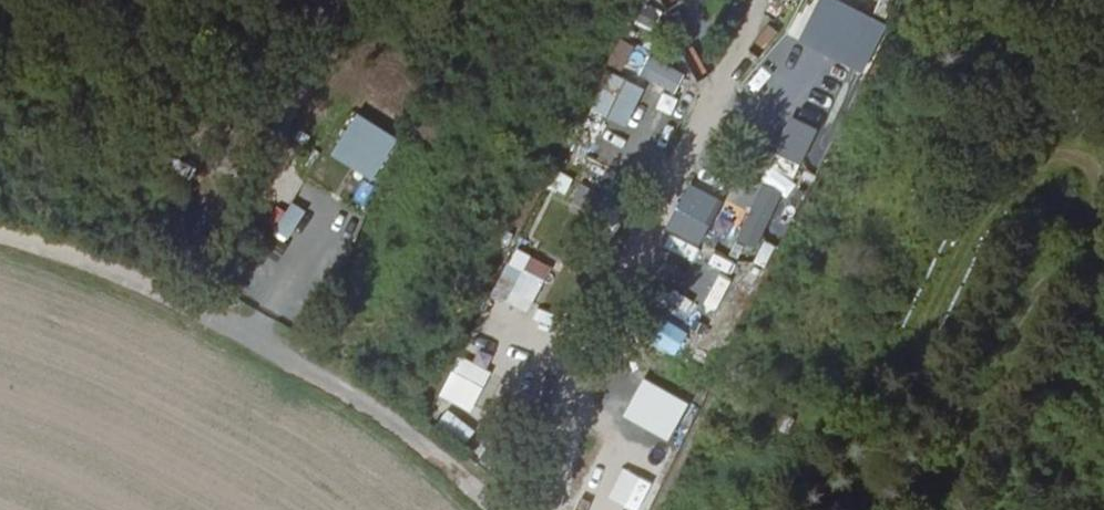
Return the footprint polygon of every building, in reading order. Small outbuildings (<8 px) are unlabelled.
[(866,73),(889,23),(838,0),(818,0),(799,43),(866,73)] [(612,68),(639,81),(652,53),(625,41),(612,68)] [(812,123),(845,68),(833,60),(799,116),(812,123)] [(616,128),(635,89),(602,73),(583,111),(616,128)] [(356,114),(332,159),(376,181),(399,137),(356,114)] [(797,177),(812,136),(782,125),(766,166),(797,177)] [(566,197),(575,178),(556,169),(547,187),(566,197)] [(712,233),(733,243),(760,188),(723,171),(710,197),(726,204),(712,233)] [(763,183),(738,238),(758,247),(784,192),(763,183)] [(674,231),(706,243),(720,205),(710,201),(704,215),(683,207),(674,231)] [(289,202),(276,234),(292,240),(305,209),(289,202)] [(533,312),(551,263),(512,249),(494,298),(533,312)] [(720,311),(732,278),(718,273),(706,305),(720,311)] [(475,412),(490,369),(457,357),(441,399),(475,412)] [(574,509),(640,509),(672,429),(615,407),(574,509)] [(486,441),(475,454),(494,471),(505,457),(486,441)]
